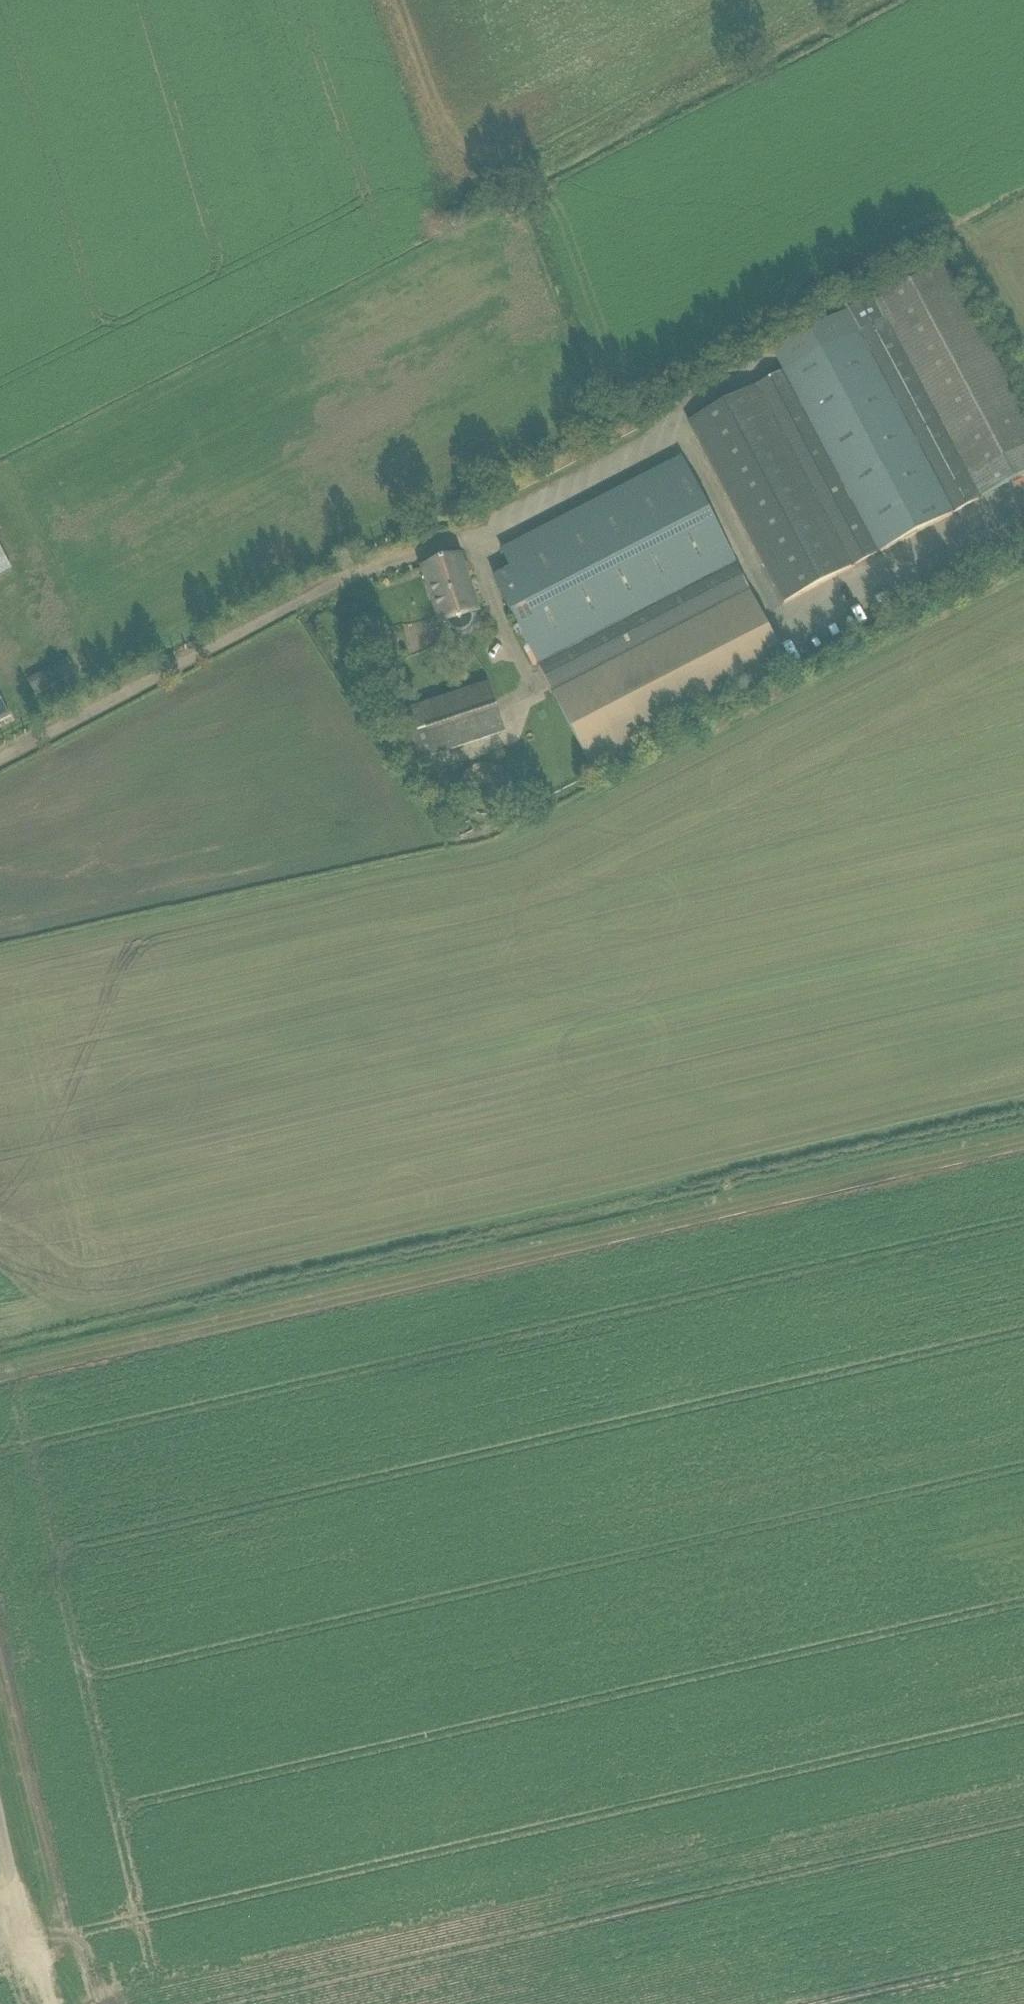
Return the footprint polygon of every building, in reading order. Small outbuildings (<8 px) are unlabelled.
[(872,301),(884,324),(977,502),(978,505),(1023,481),(1023,408),(948,262),(872,301)] [(872,301),(844,316),(920,461),(951,519),(978,505),(977,502),(884,324),(872,301)] [(844,316),(775,352),(787,375),(882,556),(951,519),(920,461),(844,316)] [(787,375),(761,389),(856,569),(882,556),(787,375)] [(856,569),(761,389),(690,426),(785,606),(856,569)] [(543,670),(737,570),(680,458),(501,551),(512,570),(495,579),(543,670)] [(12,572),(0,549),(0,578),(12,572)] [(461,556),(423,568),(429,587),(441,625),(448,623),(450,627),(451,629),(453,631),(455,632),(458,633),(460,634),(463,633),(466,633),(468,631),(470,630),(471,627),(472,625),(473,623),(473,620),(471,615),(479,613),(467,575),(466,572),(461,556)] [(737,570),(543,670),(555,693),(749,592),(737,570)] [(749,592),(555,693),(555,694),(594,769),(789,668),(787,664),(767,628),(749,592)] [(68,659),(52,667),(60,682),(76,674),(68,659)] [(43,672),(28,679),(36,695),(51,687),(43,672)] [(418,707),(395,714),(412,764),(434,756),(504,733),(493,701),(487,684),(418,707)] [(11,717),(0,696),(0,722),(11,717)] [(437,776),(426,781),(430,792),(442,786),(437,776)]
